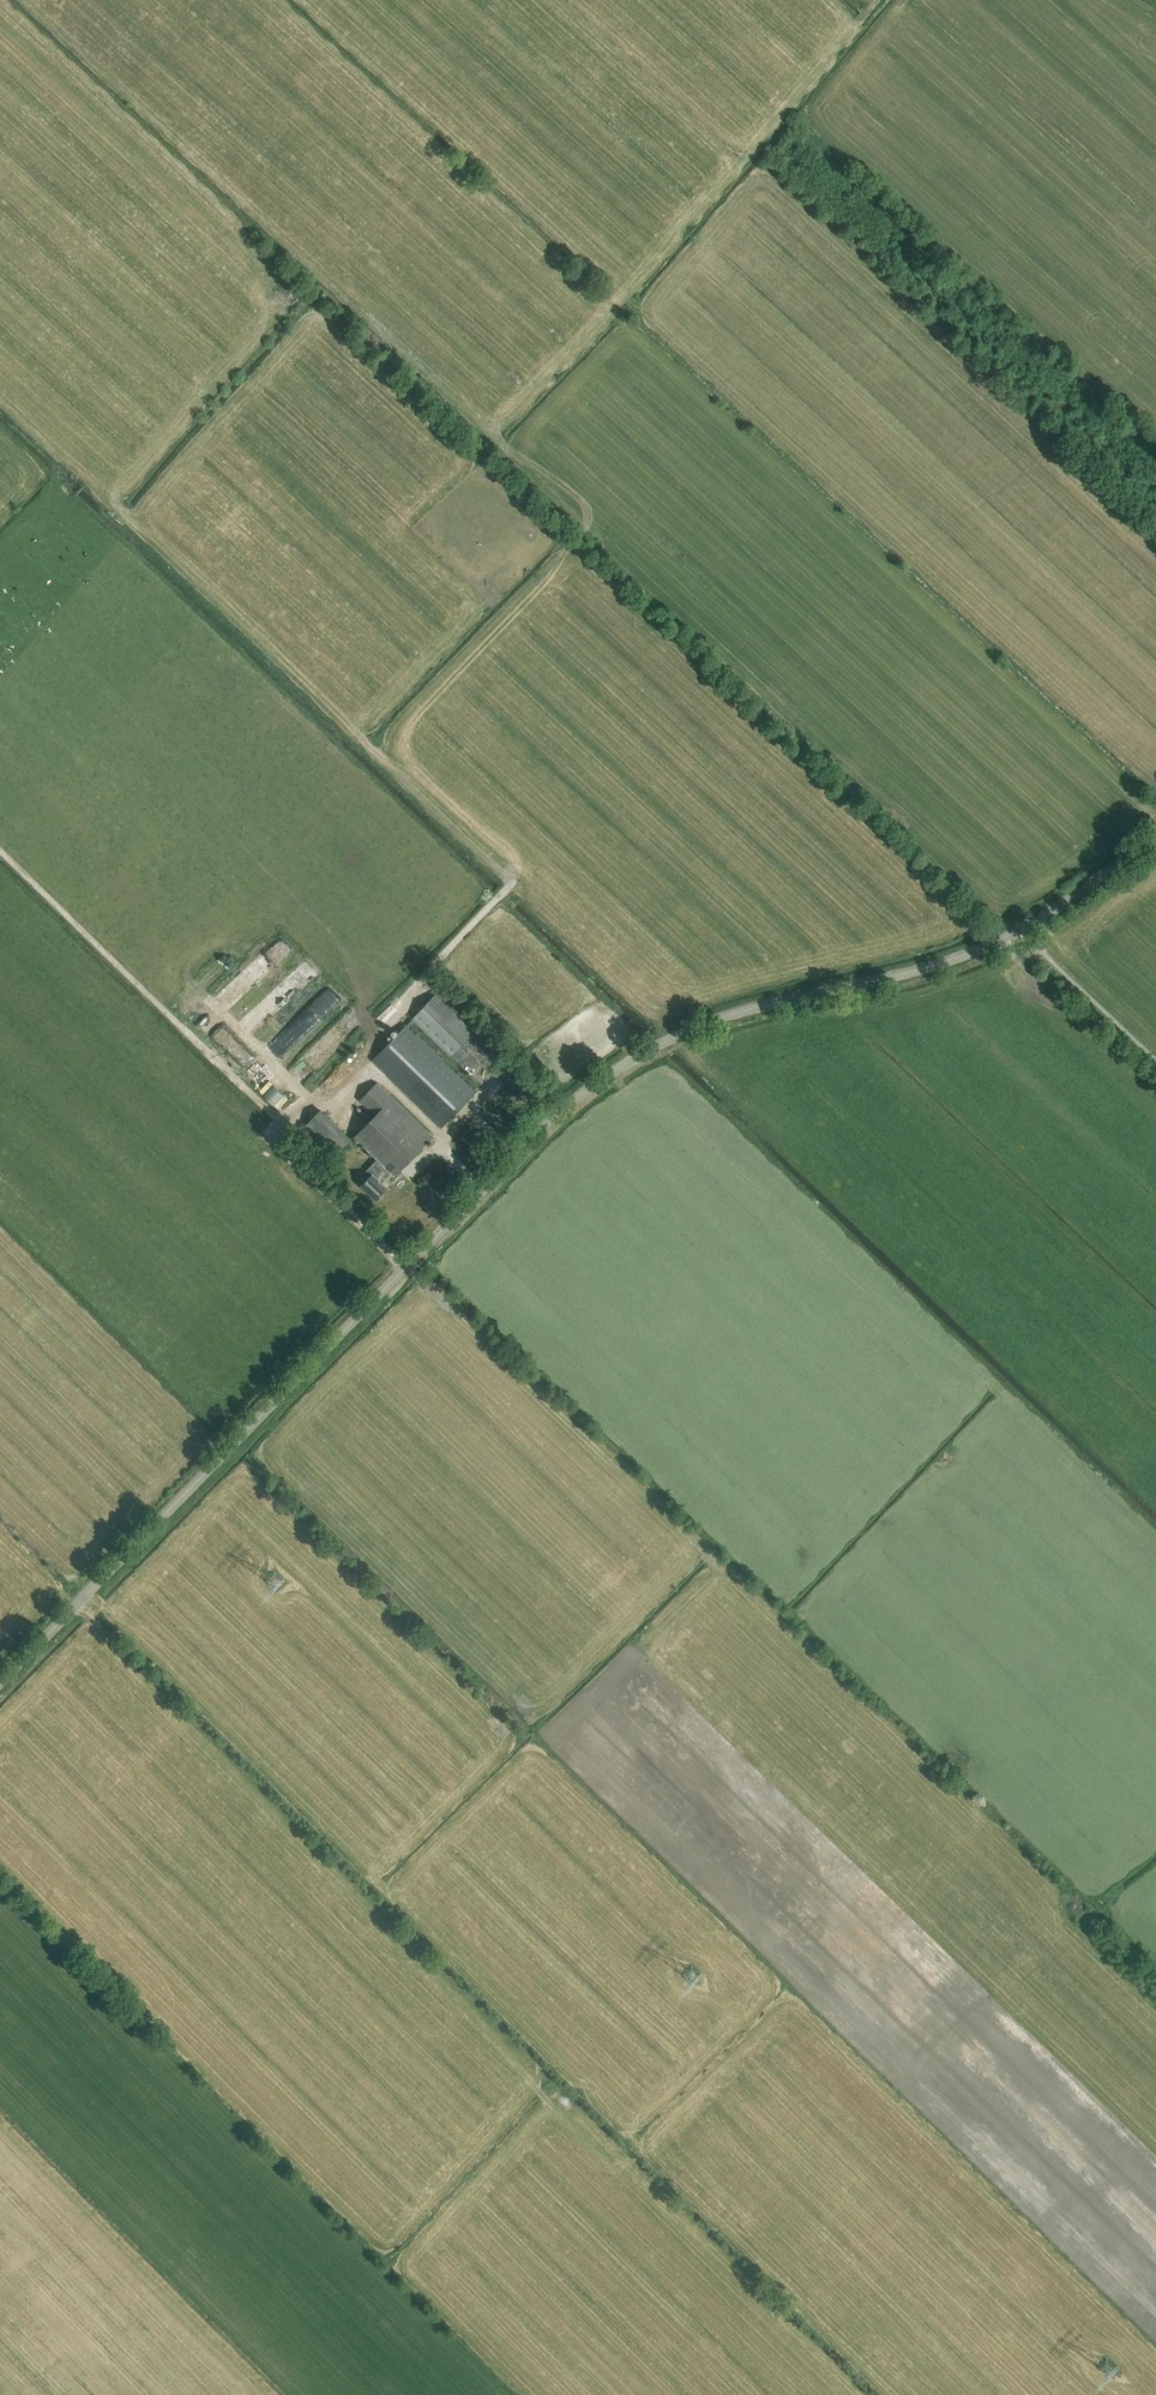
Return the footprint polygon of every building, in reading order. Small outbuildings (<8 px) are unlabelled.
[(283,1003),(313,974),(303,963),(273,991),(283,1003)] [(509,1062),(439,993),(373,1061),(442,1129),(476,1094),(410,1029),(416,1023),(482,1089),(509,1062)] [(433,1137),(377,1083),(360,1101),(375,1116),(354,1137),(377,1160),(366,1171),(371,1175),(361,1186),(376,1200),(388,1188),(384,1184),(393,1175),(395,1177),(433,1137)] [(336,1155),(351,1139),(321,1110),(306,1126),(336,1155)]
